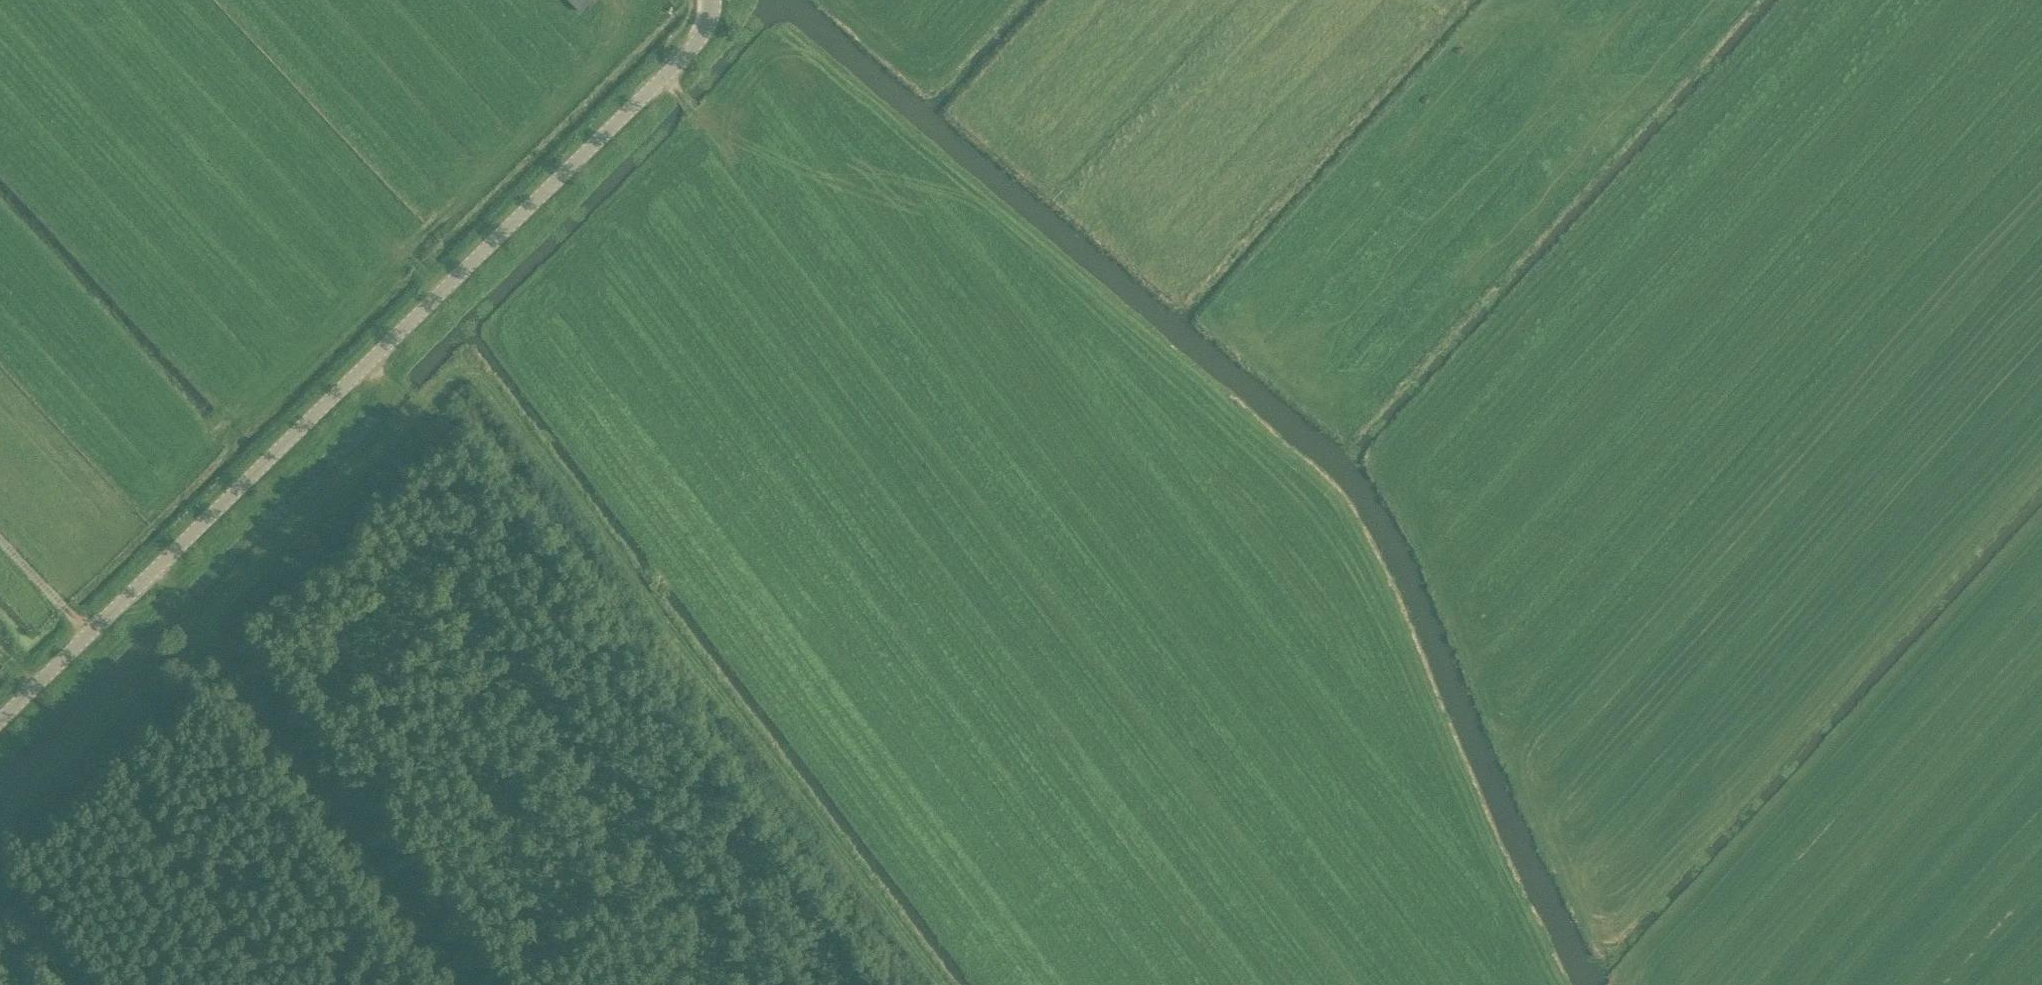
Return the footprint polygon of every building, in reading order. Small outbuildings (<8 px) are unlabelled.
[(579,13),(592,0),(567,0),(579,13)]
